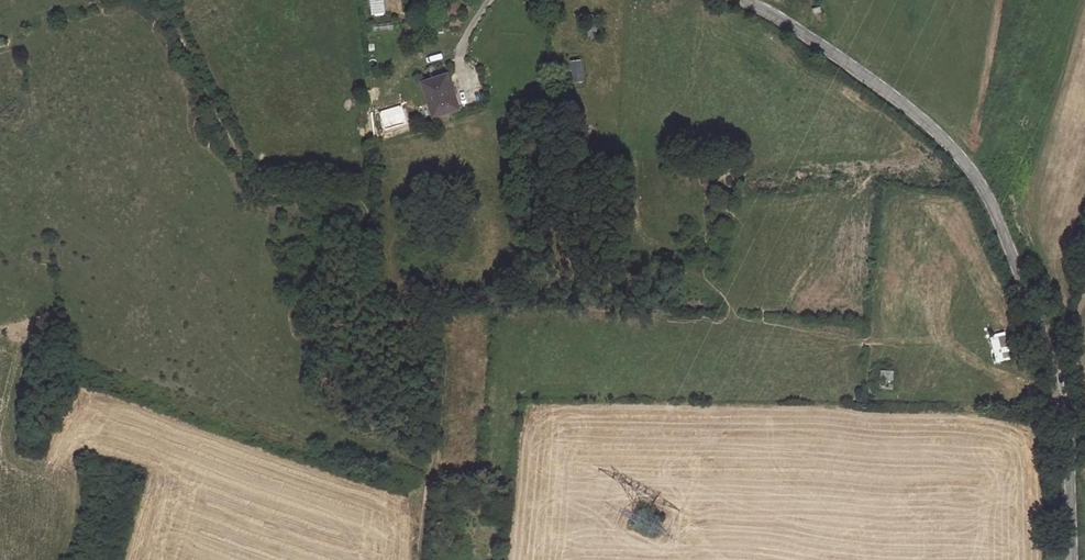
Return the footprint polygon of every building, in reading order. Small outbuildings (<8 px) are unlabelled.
[(372,15),(384,14),(383,0),(371,0),(372,15)] [(584,81),(583,60),(572,61),(573,82),(584,81)] [(422,85),(433,118),(454,111),(450,98),(453,97),(446,77),(422,85)] [(1006,332),(990,336),(996,363),(1013,359),(1006,332)]
